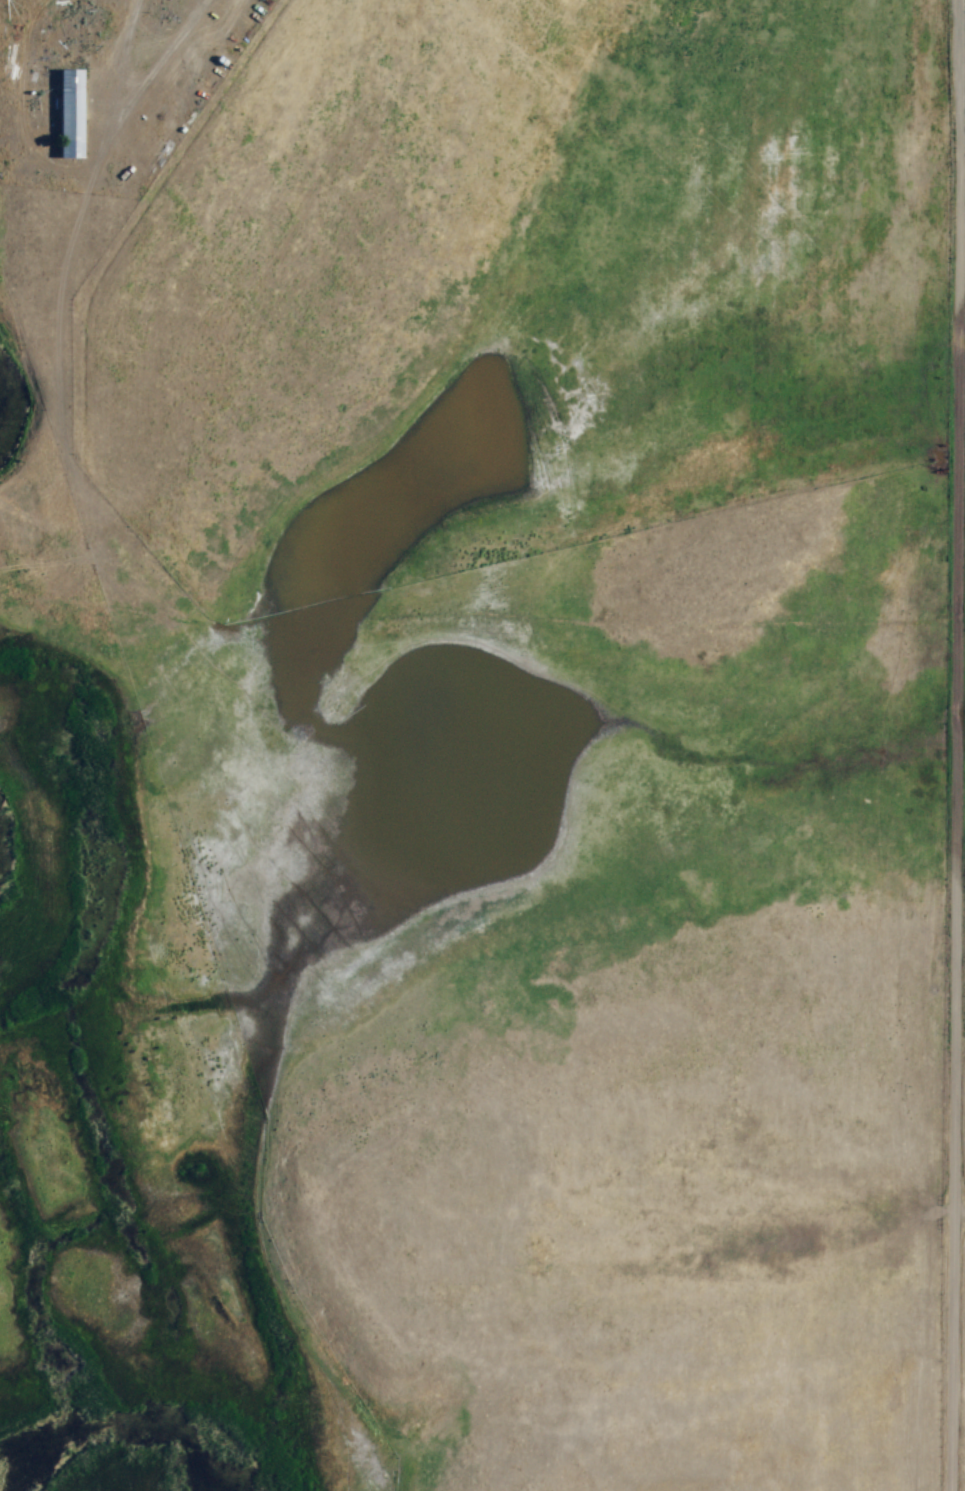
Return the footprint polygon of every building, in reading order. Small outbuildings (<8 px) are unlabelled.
[(79,69),(56,69),(55,158),(78,158),(79,69)]
